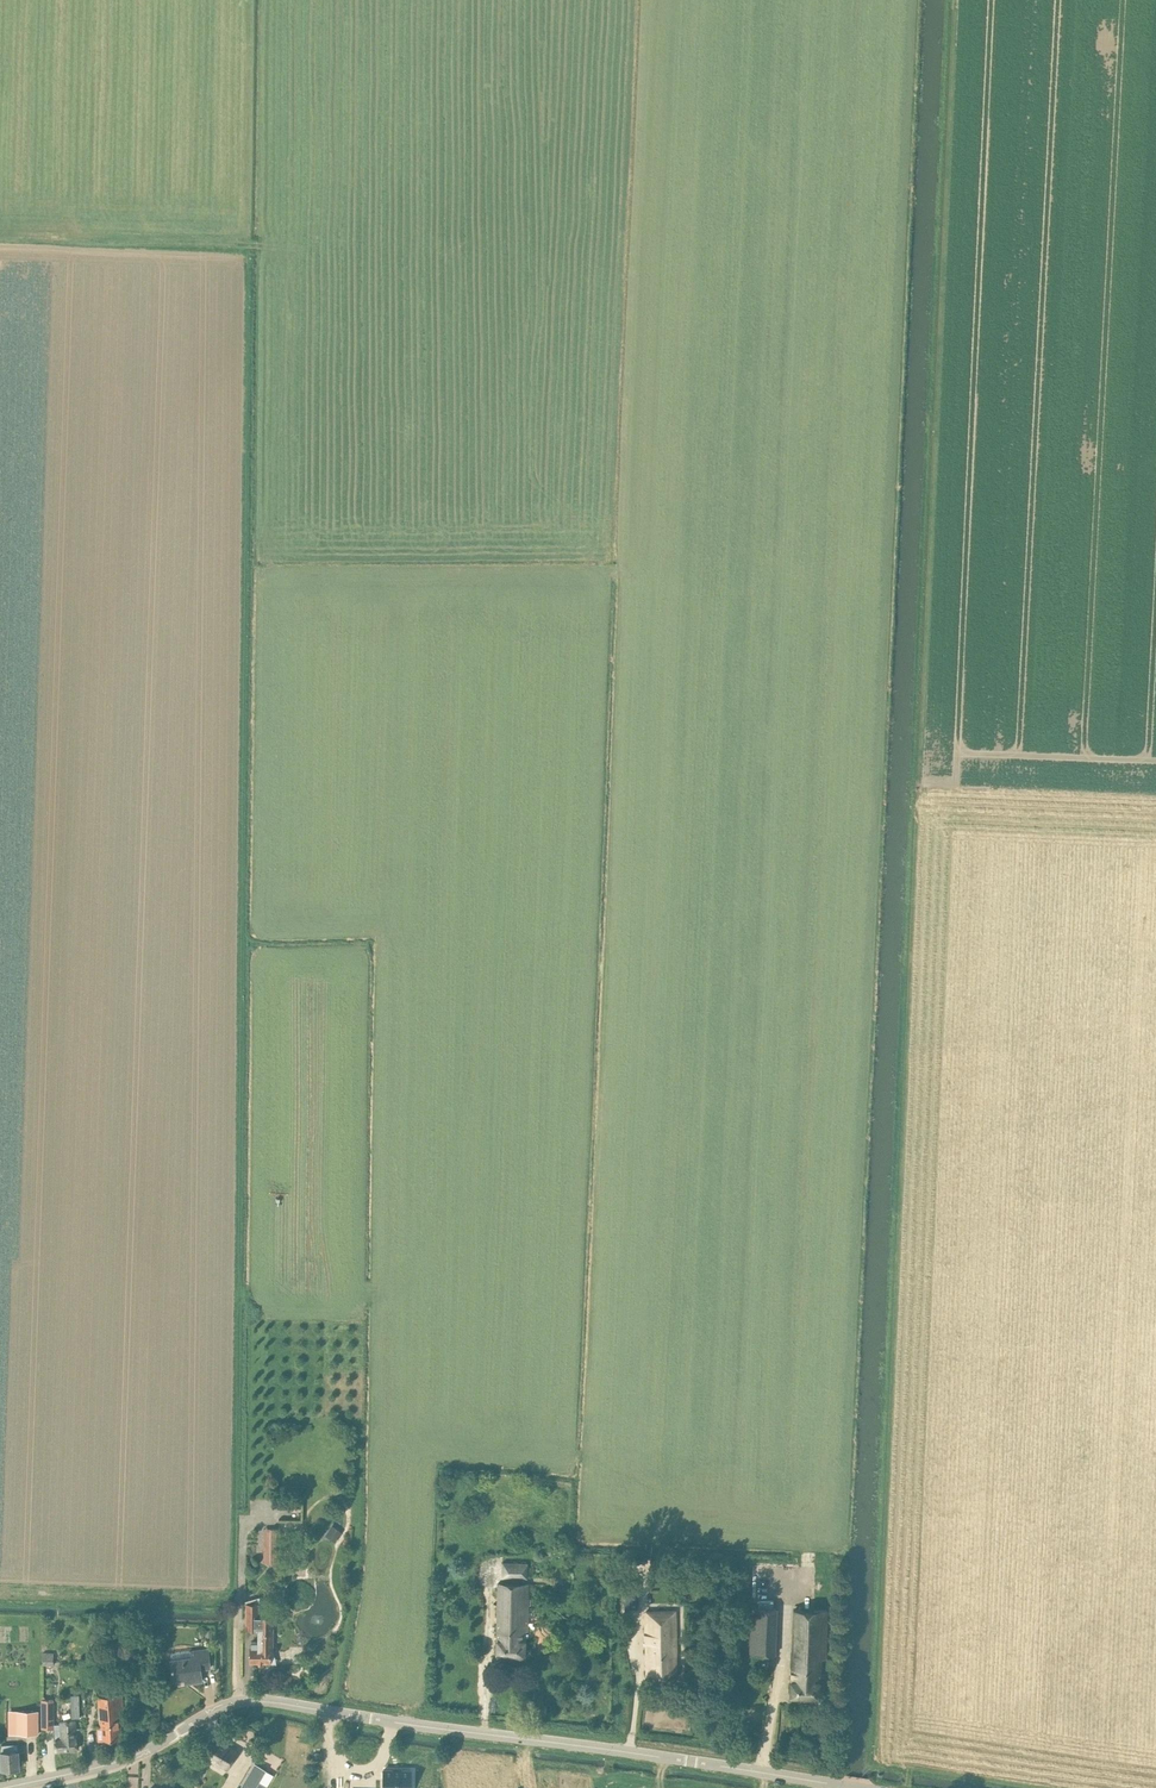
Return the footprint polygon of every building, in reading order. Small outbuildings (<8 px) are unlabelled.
[(328,1536),(339,1540),(344,1529),(332,1524),(328,1536)] [(280,1564),(280,1528),(264,1528),(263,1564),(280,1564)] [(501,1578),(528,1580),(528,1562),(502,1562),(501,1578)] [(498,1583),(497,1655),(524,1656),(525,1631),(527,1631),(528,1584),(498,1583)] [(706,1593),(697,1592),(696,1606),(705,1607),(706,1593)] [(246,1604),(246,1630),(257,1630),(257,1642),(251,1642),(251,1647),(250,1647),(251,1650),(251,1662),(264,1662),(269,1661),(267,1648),(274,1648),(274,1632),(274,1616),(257,1616),(257,1604),(246,1604)] [(749,1653),(762,1654),(762,1658),(774,1659),(778,1609),(752,1607),(749,1653)] [(675,1611),(645,1612),(647,1677),(676,1676),(675,1611)] [(790,1695),(819,1696),(820,1658),(825,1658),(825,1647),(827,1612),(793,1611),(790,1695)] [(562,1637),(570,1641),(573,1633),(565,1629),(562,1637)] [(185,1683),(202,1681),(201,1669),(210,1667),(208,1649),(191,1651),(192,1657),(171,1660),(172,1669),(173,1680),(185,1679),(185,1683)] [(43,1652),(43,1665),(54,1666),(54,1653),(43,1652)] [(82,1661),(83,1683),(97,1682),(96,1661),(82,1661)] [(79,1694),(71,1694),(71,1718),(80,1718),(79,1694)] [(97,1726),(97,1728),(98,1740),(121,1738),(119,1716),(124,1716),(122,1694),(97,1696),(100,1726),(97,1726)] [(41,1699),(42,1728),(54,1729),(53,1700),(41,1699)] [(38,1710),(17,1710),(17,1711),(17,1733),(17,1734),(38,1734),(38,1710)] [(77,1749),(75,1722),(59,1723),(60,1739),(55,1739),(55,1751),(77,1749)] [(212,1737),(201,1755),(227,1769),(237,1752),(212,1737)] [(2,1769),(18,1768),(18,1756),(17,1744),(2,1745),(2,1751),(1,1751),(1,1757),(2,1769)] [(241,1785),(246,1787),(266,1787),(267,1786),(259,1781),(266,1769),(255,1762),(241,1785)] [(197,1767),(194,1773),(202,1777),(205,1770),(197,1767)] [(411,1769),(402,1769),(402,1767),(392,1767),(392,1769),(383,1769),(383,1787),(410,1787),(411,1769)]
